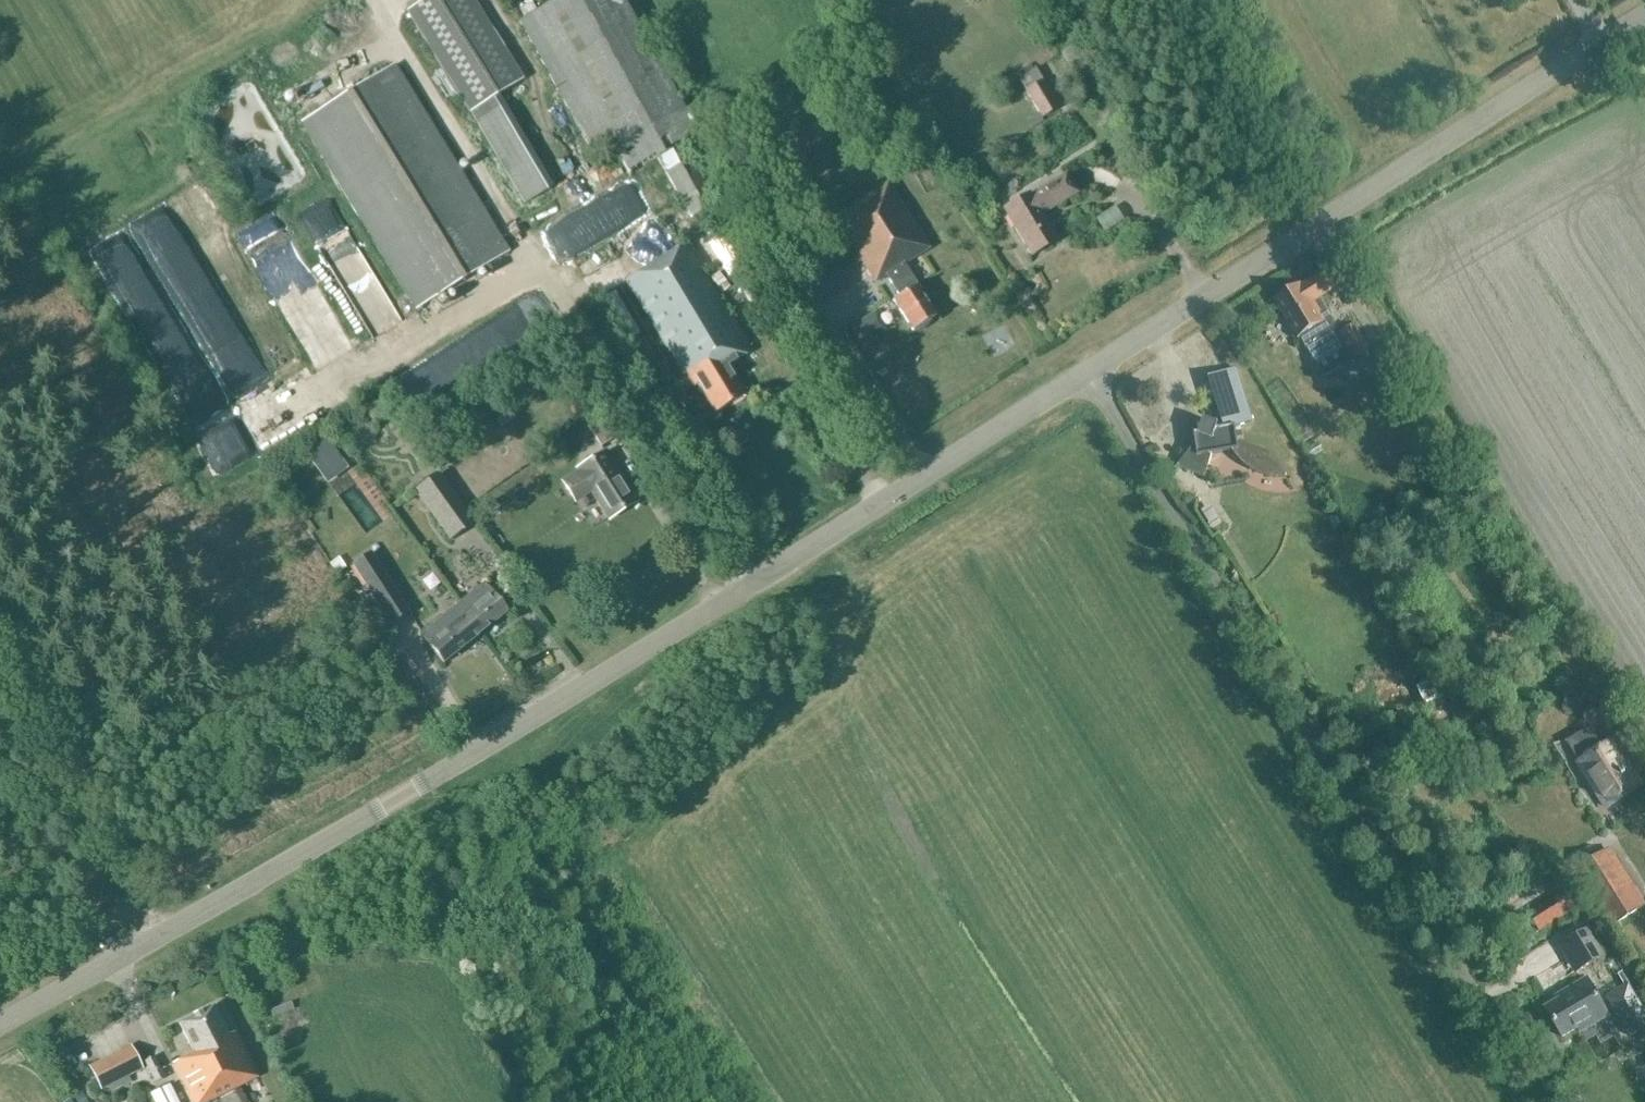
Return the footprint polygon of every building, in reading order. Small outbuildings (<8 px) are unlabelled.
[(524,204),(550,188),(495,97),(522,81),(473,0),(425,0),(407,11),(469,113),(524,204)] [(718,205),(684,145),(705,134),(690,107),(684,110),(623,0),(558,0),(519,22),(593,154),(612,143),(629,174),(658,158),(692,219),(718,205)] [(415,309),(509,251),(395,66),(302,124),(415,309)] [(1059,108),(1043,81),(1027,91),(1042,118),(1059,108)] [(1042,214),(1077,193),(1066,175),(1031,196),(1030,194),(1016,202),(1019,207),(1007,214),(1033,257),(1058,241),(1042,214)] [(913,331),(936,316),(926,300),(927,300),(917,285),(904,265),(930,248),(889,183),(850,207),(852,210),(836,220),(876,283),(888,274),(891,279),(890,280),(900,296),(894,300),(913,331)] [(292,198),(254,218),(327,355),(366,335),(292,198)] [(165,251),(251,378),(287,353),(201,227),(165,251)] [(695,386),(698,384),(716,413),(745,395),(728,366),(753,351),(688,242),(626,280),(683,375),(687,373),(695,386)] [(835,263),(800,285),(813,306),(848,284),(835,263)] [(1349,380),(1374,365),(1366,352),(1369,350),(1353,325),(1341,332),(1320,298),(1340,286),(1330,268),(1301,286),(1276,301),(1299,337),(1300,336),(1325,377),(1341,367),(1349,380)] [(428,386),(490,351),(478,329),(416,364),(428,386)] [(647,378),(662,369),(644,339),(629,348),(647,378)] [(1238,441),(1236,427),(1252,421),(1236,368),(1208,376),(1223,425),(1204,419),(1199,431),(1194,432),(1196,443),(1177,466),(1206,477),(1212,454),(1232,451),(1241,461),(1251,469),(1263,475),(1276,477),(1289,477),(1271,451),(1238,441)] [(584,400),(569,410),(575,419),(590,409),(584,400)] [(601,447),(622,434),(608,412),(587,425),(601,447)] [(323,437),(303,452),(314,467),(335,453),(323,437)] [(381,517),(402,503),(363,445),(342,459),(381,517)] [(610,519),(636,502),(605,452),(579,469),(581,472),(564,483),(575,501),(592,490),(610,519)] [(440,473),(415,490),(450,539),(474,522),(440,473)] [(409,612),(372,553),(354,565),(391,623),(409,612)] [(459,604),(482,633),(508,612),(485,583),(459,604)] [(444,664),(455,654),(482,633),(459,604),(420,635),(444,664)] [(1592,728),(1568,743),(1580,761),(1578,762),(1608,808),(1641,787),(1612,741),(1603,746),(1592,728)] [(98,778),(86,761),(77,767),(88,785),(98,778)] [(1637,910),(1644,905),(1644,902),(1610,847),(1574,871),(1611,927),(1637,910)] [(1565,890),(1529,914),(1540,930),(1576,907),(1565,890)] [(1581,969),(1603,956),(1587,930),(1566,943),(1581,969)] [(1581,1032),(1609,1015),(1587,978),(1565,991),(1568,996),(1562,1000),(1561,998),(1545,1007),(1562,1037),(1578,1027),(1581,1032)] [(1621,1008),(1630,1023),(1644,1015),(1636,999),(1621,1008)] [(257,1077),(235,1033),(229,1035),(215,1006),(180,1024),(194,1053),(174,1063),(193,1101),(208,1101),(257,1077)] [(101,1088),(141,1067),(132,1048),(91,1068),(101,1088)] [(156,1082),(165,1078),(154,1057),(146,1062),(156,1082)]
